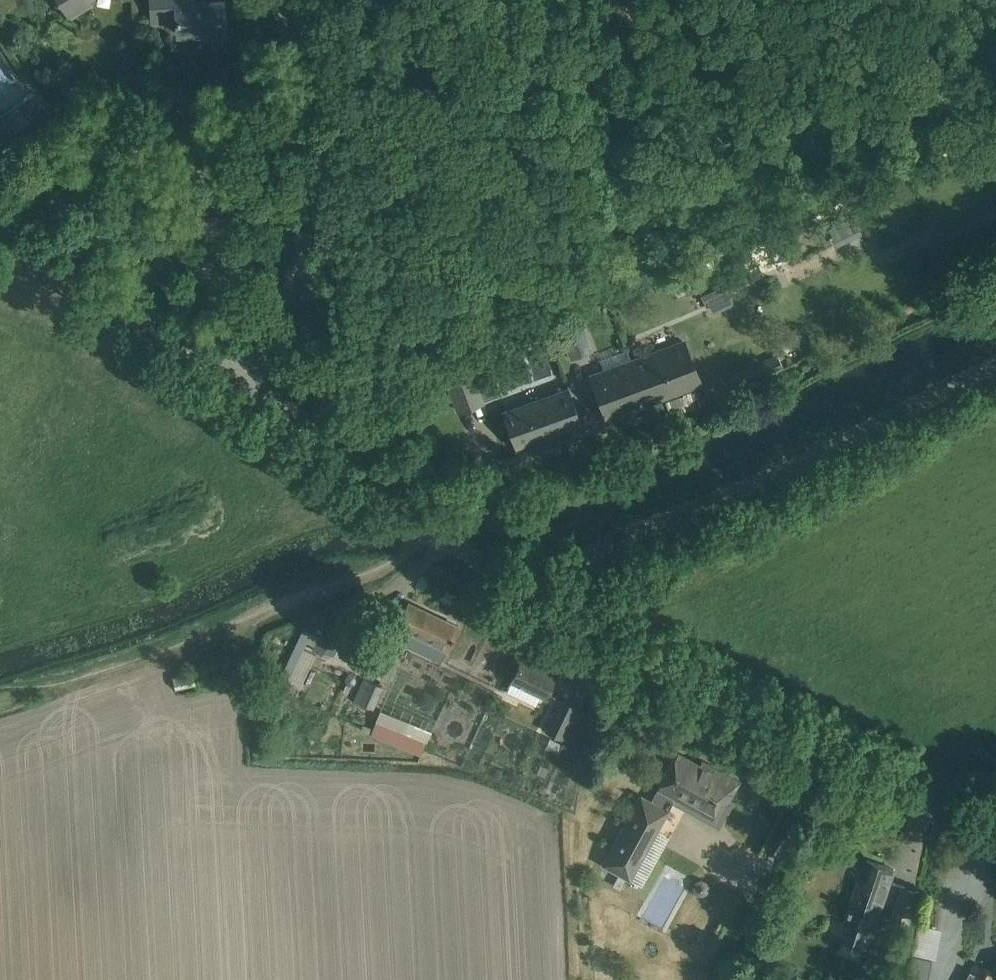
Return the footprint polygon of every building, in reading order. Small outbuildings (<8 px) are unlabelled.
[(69,13),(89,0),(61,0),(69,13)] [(151,19),(175,18),(176,32),(205,30),(205,36),(225,34),(222,0),(201,0),(192,1),(192,0),(150,0),(151,19)] [(38,101),(35,98),(30,97),(26,101),(26,106),(29,109),(34,109),(38,106),(38,101)] [(0,116),(0,140),(19,127),(9,111),(0,116)] [(852,215),(830,226),(836,238),(858,227),(852,215)] [(739,260),(695,280),(705,301),(710,298),(708,295),(724,287),(726,291),(748,281),(739,260)] [(580,316),(559,324),(571,355),(591,348),(580,316)] [(653,350),(653,351),(590,374),(605,417),(700,382),(685,339),(653,350)] [(734,387),(782,367),(777,354),(728,375),(734,387)] [(486,365),(473,370),(480,389),(493,384),(493,383),(486,365)] [(471,370),(447,379),(458,410),(482,401),(471,370)] [(568,387),(502,411),(515,447),(581,423),(568,387)] [(398,623),(448,647),(458,626),(408,602),(398,623)] [(359,655),(375,662),(394,621),(378,614),(359,655)] [(305,644),(311,631),(302,627),(297,640),(305,644)] [(335,642),(320,635),(313,649),(332,658),(338,644),(335,642)] [(522,654),(510,679),(544,695),(556,670),(522,654)] [(193,671),(172,676),(175,689),(196,685),(193,671)] [(366,679),(356,700),(371,707),(381,686),(366,679)] [(579,707),(560,698),(545,729),(564,738),(579,707)] [(369,732),(398,745),(409,720),(380,707),(369,732)] [(582,751),(563,742),(557,755),(576,764),(582,751)] [(641,795),(603,864),(629,879),(657,829),(667,809),(666,809),(671,799),(672,797),(716,821),(727,800),(728,798),(738,780),(712,766),(710,769),(700,764),(677,751),(658,786),(659,787),(651,801),(641,795)] [(894,868),(866,859),(843,927),(831,922),(826,935),(865,949),(879,908),(875,907),(879,896),(883,898),(894,868)] [(893,917),(909,923),(920,891),(903,886),(893,917)] [(923,979),(928,979),(933,958),(914,954),(909,977),(923,979)] [(992,972),(975,963),(967,979),(995,979),(995,964),(992,972)]
